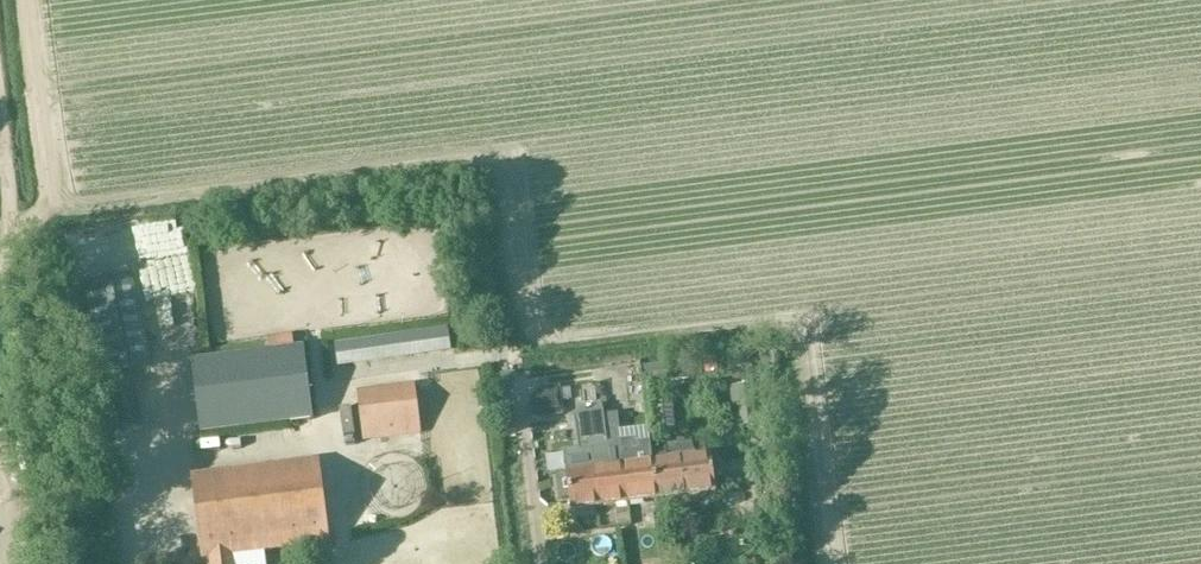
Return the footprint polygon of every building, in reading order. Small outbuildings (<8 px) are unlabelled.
[(103,377),(151,367),(131,274),(83,285),(103,377)] [(200,435),(312,420),(303,346),(191,361),(200,435)] [(740,427),(756,425),(751,383),(728,386),(731,404),(737,403),(740,427)] [(420,433),(417,409),(414,386),(356,393),(362,440),(420,433)] [(651,405),(655,434),(674,431),(671,402),(651,405)] [(628,502),(622,450),(621,441),(606,443),(602,409),(573,413),(578,451),(591,449),(594,470),(565,474),(570,510),(628,502)] [(679,443),(686,495),(715,491),(711,456),(695,458),(690,442),(679,443)] [(657,499),(686,495),(679,443),(668,445),(667,461),(653,463),(657,499)] [(657,499),(653,463),(638,465),(633,449),(622,450),(628,502),(657,499)] [(328,543),(317,459),(191,475),(202,559),(209,558),(210,563),(232,563),(231,555),(328,543)]
